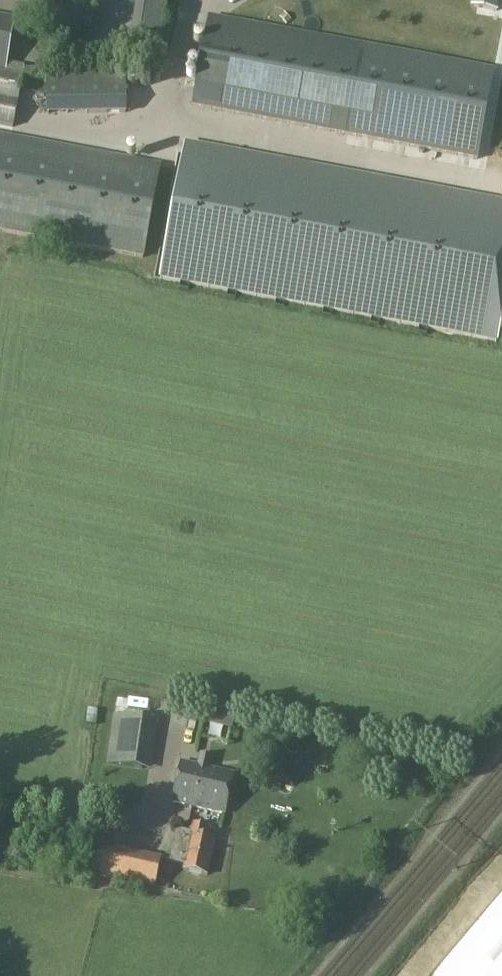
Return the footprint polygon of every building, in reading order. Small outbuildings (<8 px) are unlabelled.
[(129,53),(159,57),(167,0),(136,0),(129,53)] [(474,4),(497,8),(499,0),(475,0),(474,4)] [(47,30),(89,38),(94,11),(79,8),(79,10),(74,9),(74,7),(52,3),(47,30)] [(494,69),(210,16),(193,106),(478,159),(494,69)] [(5,73),(14,25),(0,23),(0,72),(5,73)] [(122,49),(106,50),(107,74),(123,74),(122,49)] [(14,127),(26,66),(9,62),(7,74),(0,72),(0,125),(14,127)] [(38,119),(123,116),(121,77),(37,80),(38,119)] [(143,258),(160,165),(0,136),(0,231),(143,258)] [(184,152),(160,279),(497,342),(501,315),(501,202),(496,201),(494,210),(184,152)] [(147,741),(113,736),(108,764),(142,769),(147,741)] [(233,774),(181,763),(172,802),(224,814),(233,774)] [(176,831),(170,862),(186,866),(185,871),(208,875),(215,840),(207,838),(209,828),(194,825),(192,834),(176,831)] [(162,859),(101,845),(95,874),(155,887),(162,859)] [(440,975),(501,975),(501,901),(440,975)]
